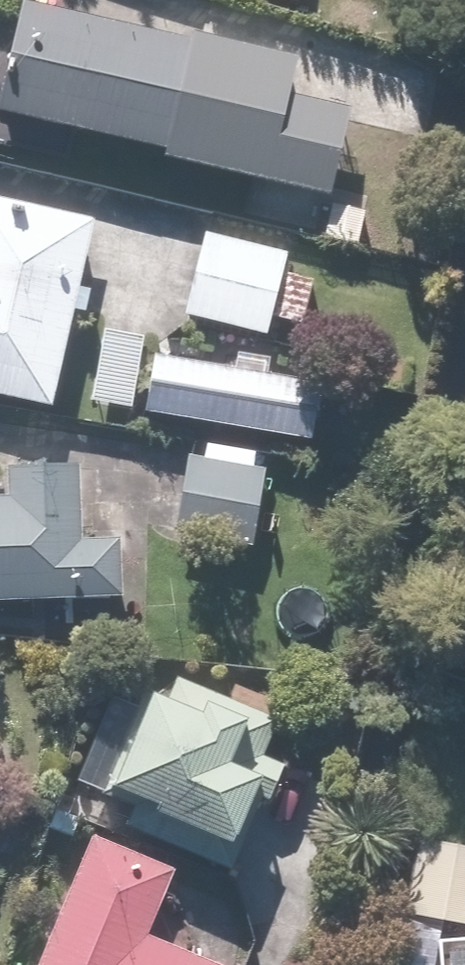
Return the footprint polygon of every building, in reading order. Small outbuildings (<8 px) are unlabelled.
[(305,52),(34,1),(12,118),(174,148),(172,159),(343,191),(359,104),(297,92),(305,52)] [(65,401),(100,212),(0,194),(0,389),(65,401)] [(295,250),(207,231),(189,315),(273,333),(278,314),(306,320),(315,276),(291,271),(295,250)] [(156,340),(108,327),(92,394),(140,406),(156,340)] [(164,355),(157,412),(326,434),(333,381),(274,373),(277,351),(240,346),(237,364),(164,355)] [(277,468),(189,457),(180,527),(268,538),(277,468)] [(0,495),(0,600),(133,602),(134,534),(95,533),(96,463),(18,462),(18,495),(0,495)] [(132,658),(74,818),(233,874),(270,771),(242,761),(263,704),(132,658)] [(157,931),(186,864),(103,828),(43,964),(236,964),(157,931)] [(419,906),(464,918),(464,840),(438,833),(419,906)] [(450,941),(451,964),(464,964),(464,940),(450,941)]
